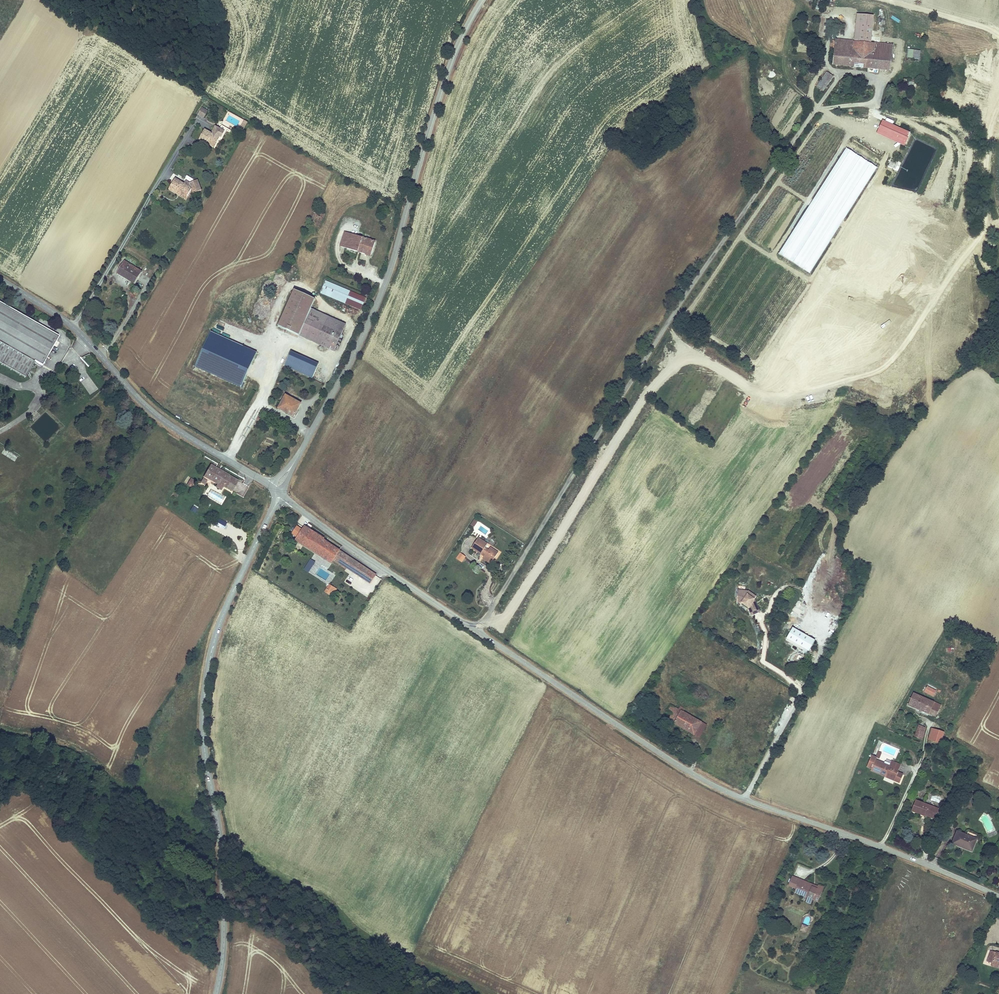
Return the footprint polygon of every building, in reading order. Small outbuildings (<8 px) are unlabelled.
[(858,12),(855,40),(872,42),(875,13),(858,12)] [(834,48),(852,50),(853,40),(835,38),(834,48)] [(834,48),(833,64),(879,68),(880,58),(873,58),(874,42),(872,42),(855,40),(853,40),(852,50),(834,48)] [(893,44),(874,42),(873,58),(880,58),(879,68),(891,69),(893,44)] [(916,49),(908,48),(907,57),(915,58),(916,49)] [(817,86),(824,91),(834,75),(827,71),(817,86)] [(201,106),(197,115),(204,118),(208,110),(201,106)] [(216,135),(224,139),(226,134),(218,130),(216,135)] [(216,135),(209,131),(204,141),(210,144),(212,141),(220,145),(224,139),(216,135)] [(187,184),(178,179),(172,191),(179,195),(181,191),(190,196),(195,189),(187,184)] [(189,200),(190,196),(181,191),(179,195),(189,200)] [(369,238),(372,229),(365,225),(361,234),(369,238)] [(385,250),(388,241),(382,239),(379,248),(385,250)] [(141,273),(124,262),(117,274),(135,284),(141,273)] [(322,280),(317,292),(357,310),(363,299),(322,280)] [(311,296),(291,286),(274,322),(330,349),(343,323),(307,305),(311,296)] [(0,302),(0,361),(29,377),(37,361),(44,364),(60,335),(0,302)] [(242,386),(256,350),(209,331),(194,367),(242,386)] [(327,371),(288,351),(281,362),(321,383),(327,371)] [(298,403),(284,396),(277,409),(292,416),(298,403)] [(15,461),(18,456),(5,448),(2,453),(15,461)] [(212,466),(206,476),(219,483),(225,487),(234,492),(239,482),(212,466)] [(187,476),(184,484),(192,488),(196,480),(187,476)] [(224,529),(227,522),(219,518),(215,525),(224,529)] [(349,568),(354,560),(326,542),(327,541),(305,527),(297,540),(333,562),(335,559),(349,568)] [(488,543),(478,537),(472,548),(484,555),(492,560),(498,551),(490,547),(489,549),(485,547),(488,543)] [(491,564),(492,560),(484,555),(482,559),(491,564)] [(310,558),(303,569),(309,572),(315,562),(310,558)] [(378,573),(354,560),(349,568),(346,574),(370,588),(378,573)] [(327,595),(331,597),(336,589),(332,586),(327,595)] [(749,590),(738,589),(737,602),(743,603),(748,606),(752,615),(761,611),(755,598),(757,595),(749,590)] [(815,639),(793,627),(787,638),(809,650),(815,639)] [(935,691),(927,687),(927,688),(924,687),(923,689),(926,691),(925,692),(933,696),(935,691)] [(932,699),(914,691),(908,705),(936,717),(942,703),(932,699)] [(680,708),(672,704),(668,710),(673,713),(669,719),(674,722),(688,731),(693,723),(699,726),(702,722),(684,711),(680,708)] [(693,723),(688,731),(700,738),(707,725),(702,722),(699,726),(693,723)] [(922,739),(927,727),(919,724),(915,736),(922,739)] [(941,743),(945,731),(932,727),(929,739),(941,743)] [(897,777),(895,781),(900,782),(904,773),(899,771),(901,764),(891,760),(889,764),(885,763),(876,759),(877,757),(876,757),(877,756),(872,754),(867,767),(872,769),(871,771),(885,776),(887,773),(897,777)] [(938,807),(916,799),(913,810),(925,814),(926,811),(937,815),(940,808),(938,807)] [(978,838),(958,830),(952,843),(972,852),(978,838)] [(813,884),(792,876),(789,885),(796,888),(799,881),(812,887),(813,884)] [(796,888),(794,892),(807,897),(813,900),(818,902),(824,887),(819,884),(818,886),(813,884),(812,887),(799,881),(796,888)] [(997,951),(997,952),(991,950),(987,961),(993,963),(992,967),(998,968),(998,963),(998,951),(997,951)]
